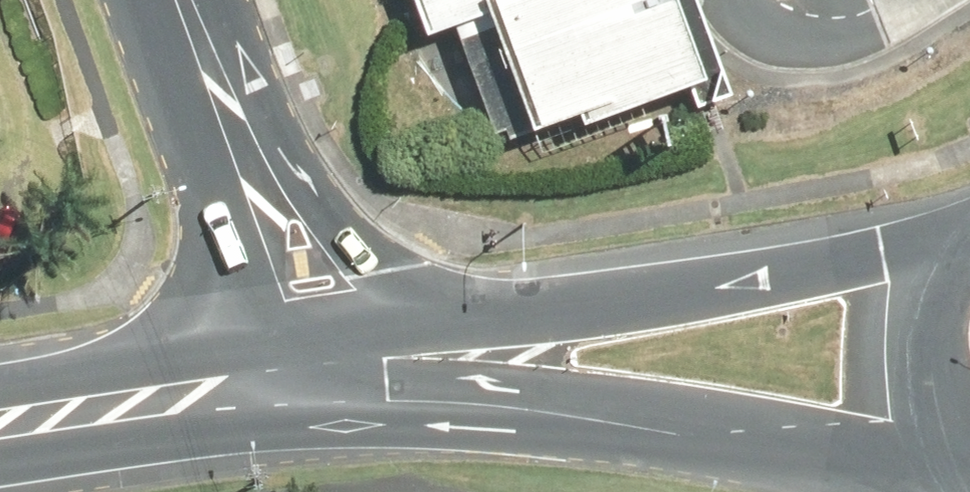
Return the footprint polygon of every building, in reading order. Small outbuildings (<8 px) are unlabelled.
[(685,82),(656,0),(394,0),(409,43),(482,17),(526,139),(685,82)]
